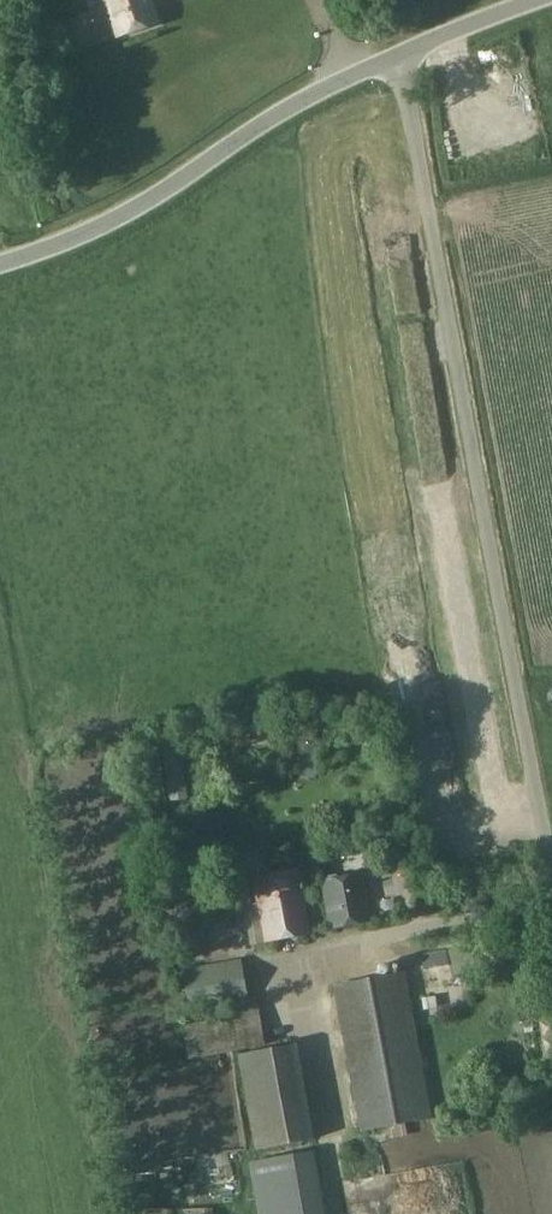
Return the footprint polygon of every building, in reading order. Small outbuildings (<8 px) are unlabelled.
[(156,23),(149,0),(106,0),(117,35),(156,23)] [(197,1),(197,0),(173,0),(176,9),(197,1)] [(390,278),(415,273),(413,263),(388,269),(390,278)] [(284,771),(316,780),(326,744),(294,734),(284,771)] [(188,799),(180,741),(162,744),(169,802),(188,799)] [(274,856),(274,841),(247,841),(247,856),(274,856)] [(246,869),(222,874),(221,874),(229,913),(254,908),(246,869)] [(253,879),(265,942),(309,933),(297,870),(253,879)] [(372,921),(362,874),(320,882),(330,929),(372,921)] [(190,876),(165,882),(160,883),(175,959),(206,952),(190,876)] [(456,958),(454,945),(414,952),(421,991),(467,983),(462,957),(456,958)] [(500,949),(485,952),(488,967),(503,964),(500,949)] [(483,953),(467,957),(470,972),(486,969),(483,953)] [(247,999),(248,999),(241,960),(184,971),(191,1010),(231,1002),(247,999)] [(405,972),(332,985),(360,1132),(432,1119),(405,972)] [(534,996),(539,1022),(551,1020),(551,994),(551,993),(534,996)] [(247,999),(231,1002),(234,1017),(182,1026),(189,1060),(266,1046),(256,997),(248,999),(247,999)] [(250,1163),(260,1213),(323,1213),(312,1152),(250,1163)]
